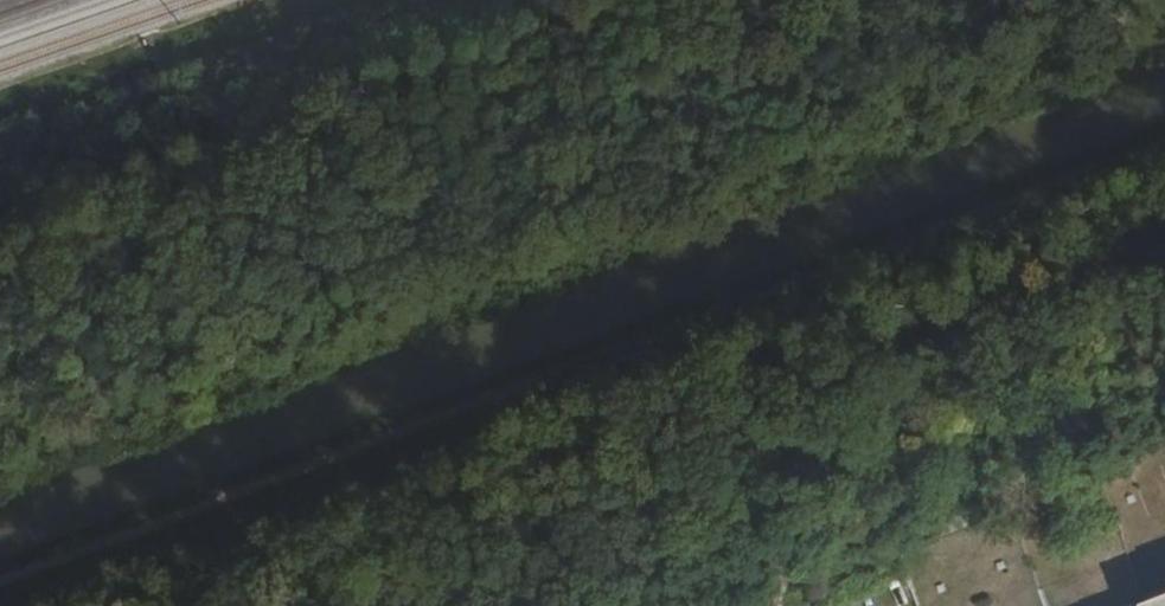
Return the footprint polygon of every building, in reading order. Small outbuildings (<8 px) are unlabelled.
[(1141,605),(1164,605),(1164,595),(1141,605)]
